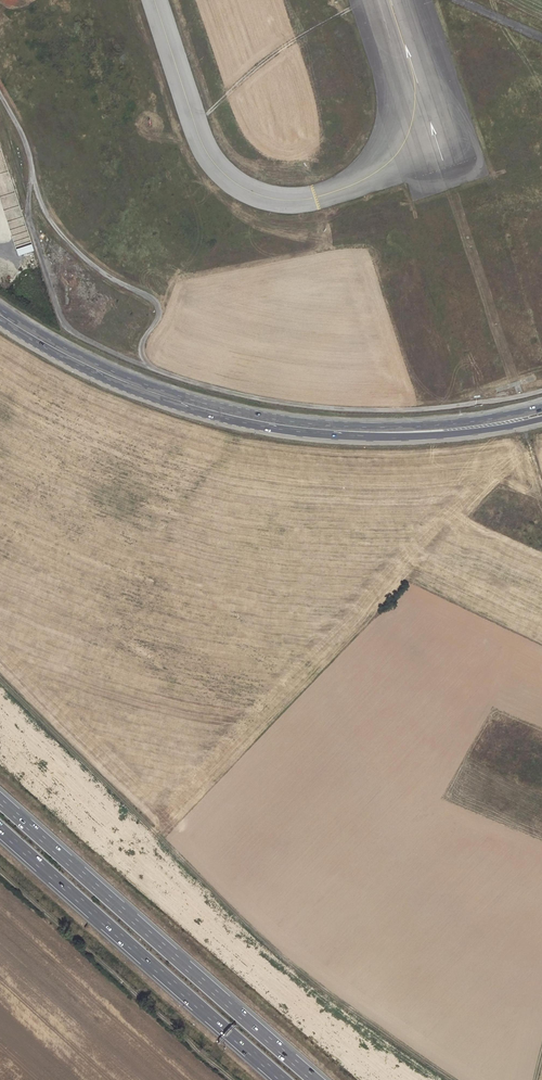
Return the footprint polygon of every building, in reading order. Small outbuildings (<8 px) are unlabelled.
[(18,256),(34,251),(0,146),(0,200),(18,256)]
